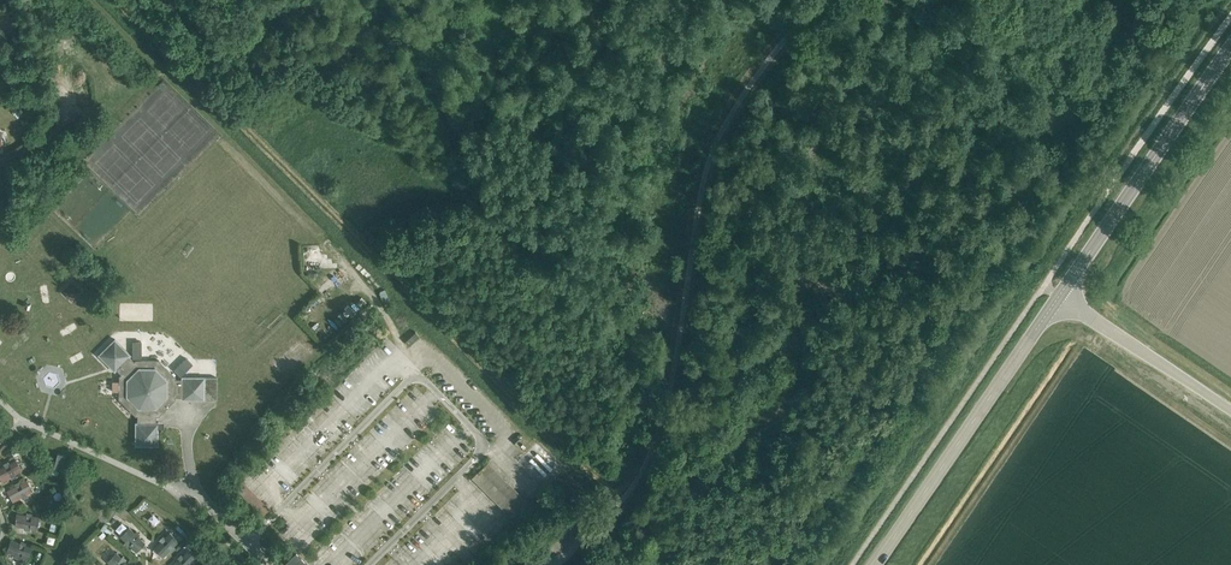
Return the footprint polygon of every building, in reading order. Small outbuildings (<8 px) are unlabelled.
[(329,264),(332,253),(321,250),(318,261),(329,264)] [(64,294),(73,299),(77,290),(68,286),(64,294)] [(114,371),(116,369),(121,375),(119,376),(119,399),(135,415),(138,415),(137,422),(135,422),(135,445),(158,445),(158,423),(156,423),(156,415),(158,415),(174,399),(175,397),(182,397),(182,399),(216,399),(217,377),(182,377),(182,379),(175,379),(175,377),(158,360),(136,360),(134,362),(129,357),(131,355),(115,339),(98,355),(114,371)] [(132,341),(132,358),(141,358),(141,341),(132,341)] [(186,357),(174,369),(180,376),(192,364),(186,357)] [(53,370),(46,378),(57,386),(63,378),(53,370)] [(117,379),(101,379),(101,391),(117,391),(117,379)] [(339,437),(326,425),(320,433),(333,444),(339,437)] [(505,445),(511,435),(504,431),(498,440),(505,445)] [(425,445),(406,465),(434,491),(453,472),(425,445)] [(2,481),(10,477),(11,479),(16,476),(15,474),(22,470),(15,459),(9,463),(8,461),(3,464),(4,466),(0,468),(0,478),(2,481)] [(255,519),(268,506),(242,478),(228,491),(255,519)] [(7,490),(13,501),(21,496),(22,499),(27,496),(26,494),(33,490),(26,479),(20,483),(19,481),(14,483),(15,486),(7,490)] [(370,501),(398,528),(408,517),(381,490),(370,501)] [(483,538),(489,532),(457,498),(450,504),(455,509),(456,509),(483,538)] [(15,526),(24,527),(24,529),(29,530),(30,528),(37,529),(39,516),(31,515),(32,513),(26,512),(26,514),(16,513),(15,526)] [(125,541),(123,543),(127,546),(129,545),(136,552),(145,543),(138,536),(139,534),(136,530),(134,532),(129,527),(120,536),(125,541)] [(164,537),(163,536),(159,540),(161,541),(154,548),(163,557),(170,550),(171,552),(175,548),(173,546),(179,541),(170,532),(164,537)] [(47,533),(46,541),(54,542),(55,535),(47,533)] [(15,555),(15,557),(20,559),(20,556),(27,559),(32,547),(25,545),(25,542),(21,541),(20,543),(10,539),(6,551),(15,555)] [(180,554),(177,558),(178,559),(173,564),(192,564),(191,564),(196,559),(187,550),(182,555),(180,554)] [(121,557),(115,552),(107,561),(111,564),(129,564),(125,561),(126,559),(122,555),(121,557)]
